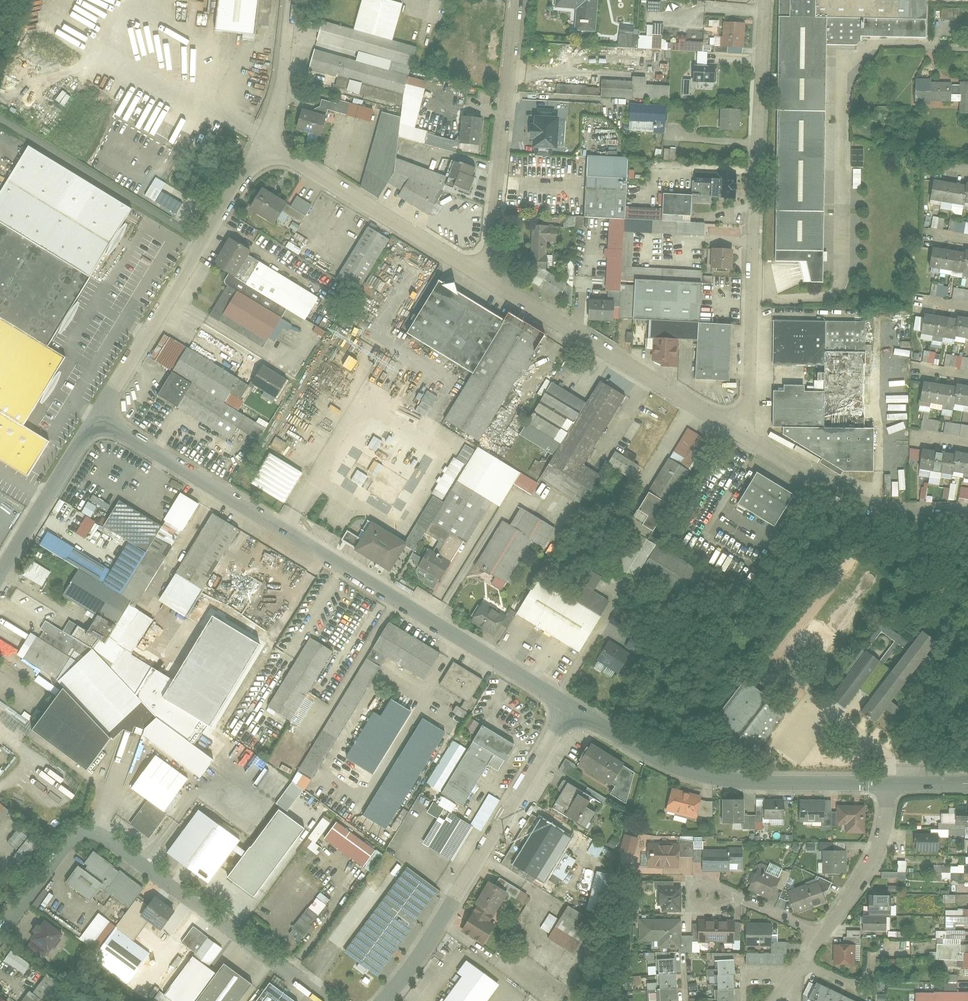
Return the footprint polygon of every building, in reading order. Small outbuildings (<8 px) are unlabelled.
[(250,33),(253,0),(215,0),(212,30),(250,33)] [(561,4),(576,5),(574,28),(599,29),(601,0),(561,0),(561,4)] [(822,286),(824,48),(859,49),(860,39),(925,39),(925,0),(777,0),(775,265),(800,265),(804,286),(822,286)] [(659,10),(659,1),(647,1),(647,11),(659,10)] [(940,8),(940,19),(958,19),(958,8),(940,8)] [(415,46),(321,21),(317,38),(392,58),(390,67),(314,47),(309,67),(357,80),(356,84),(400,96),(396,112),(377,107),(366,167),(433,206),(444,182),(467,189),(474,170),(446,160),(439,174),(389,157),(394,139),(448,154),(452,138),(412,127),(422,90),(405,85),(415,46)] [(744,21),(725,21),(725,46),(744,46),(744,21)] [(624,28),(624,43),(664,45),(664,35),(643,34),(643,29),(624,28)] [(291,48),(286,73),(293,75),(298,49),(291,48)] [(715,80),(715,56),(691,56),(691,80),(715,80)] [(666,127),(667,86),(630,85),(630,76),(597,76),(596,101),(635,101),(634,127),(666,127)] [(915,77),(915,98),(955,98),(955,112),(967,112),(967,85),(952,85),(952,77),(915,77)] [(682,79),(682,95),(690,95),(690,79),(682,79)] [(62,106),(70,97),(62,90),(54,100),(62,106)] [(346,100),(313,95),(311,107),(344,112),(346,100)] [(320,136),(323,113),(294,109),(291,131),(320,136)] [(742,109),(724,109),(724,132),(742,132),(742,109)] [(530,139),(534,139),(533,154),(552,155),(552,148),(557,148),(559,118),(536,116),(535,125),(531,125),(530,139)] [(481,120),(461,120),(460,148),(480,148),(481,120)] [(305,142),(315,144),(317,136),(307,134),(305,142)] [(25,426),(65,361),(46,349),(134,210),(32,146),(0,197),(0,460),(29,478),(51,443),(25,426)] [(663,159),(675,159),(675,149),(663,148),(663,159)] [(863,167),(863,149),(851,149),(851,167),(863,167)] [(697,326),(698,294),(699,276),(629,274),(630,238),(702,240),(702,223),(691,223),(691,194),(662,193),(662,205),(625,204),(628,159),(589,156),(583,217),(608,217),(606,301),(587,300),(586,321),(658,323),(656,369),(683,370),(683,343),(697,343),(696,382),(728,383),(730,327),(697,326)] [(852,186),(860,186),(860,169),(852,169),(852,186)] [(734,173),(694,172),(694,192),(733,192),(734,173)] [(967,203),(967,182),(934,179),(931,202),(962,205),(963,202),(967,203)] [(262,188),(249,210),(274,224),(281,212),(302,223),(312,206),(296,197),(290,207),(262,188)] [(943,229),(944,218),(932,217),(931,228),(943,229)] [(949,220),(947,231),(967,233),(967,222),(949,220)] [(336,278),(358,291),(388,239),(367,226),(336,278)] [(558,230),(535,228),(533,284),(573,308),(576,265),(563,264),(563,282),(557,277),(558,230)] [(249,253),(230,241),(214,267),(227,275),(221,286),(227,290),(212,313),(263,345),(286,309),(303,320),(316,299),(315,298),(312,303),(244,260),(249,253)] [(928,246),(926,269),(967,273),(967,250),(928,246)] [(734,248),(712,248),(712,270),(734,270),(734,248)] [(403,333),(472,375),(504,321),(484,309),(435,280),(403,333)] [(946,297),(948,286),(932,284),(930,295),(946,297)] [(953,287),(952,299),(967,301),(967,289),(953,287)] [(924,313),(921,336),(967,340),(967,318),(924,313)] [(508,314),(504,321),(472,375),(445,421),(480,442),(544,335),(508,314)] [(784,391),(773,391),(773,427),(783,427),(783,436),(843,471),(873,472),(874,428),(824,428),(825,351),(866,352),(866,322),(774,321),(773,364),(823,365),(822,392),(804,391),(804,385),(784,385),(784,391)] [(172,372),(157,396),(228,439),(236,427),(257,440),(264,428),(237,411),(252,387),(170,337),(155,362),(172,372)] [(924,350),(921,361),(937,364),(940,353),(924,350)] [(944,367),(967,369),(967,357),(945,355),(944,367)] [(276,398),(287,379),(263,365),(251,384),(276,398)] [(900,368),(879,382),(884,390),(905,376),(900,368)] [(575,421),(586,403),(552,382),(519,435),(553,456),(561,444),(555,440),(569,418),(575,421)] [(575,421),(561,444),(553,456),(539,478),(584,506),(600,475),(583,465),(625,397),(600,382),(586,403),(575,421)] [(922,382),(921,402),(967,407),(967,386),(922,382)] [(427,390),(414,411),(425,417),(437,396),(427,390)] [(923,412),(921,429),(938,431),(939,420),(928,419),(929,413),(923,412)] [(561,444),(575,421),(569,418),(555,440),(561,444)] [(957,435),(959,424),(945,421),(943,432),(957,435)] [(959,424),(958,436),(967,437),(967,425),(959,424)] [(631,522),(651,534),(707,441),(688,429),(631,522)] [(882,451),(891,451),(891,429),(883,429),(882,451)] [(372,435),(366,446),(375,451),(381,441),(372,435)] [(443,502),(433,496),(403,545),(414,551),(425,533),(439,541),(433,551),(429,548),(423,558),(413,552),(408,561),(439,580),(463,541),(466,543),(491,502),(499,507),(513,484),(531,495),(537,484),(467,441),(460,452),(470,458),(462,471),(456,468),(451,477),(456,481),(443,502)] [(921,449),(919,472),(967,475),(967,453),(921,449)] [(638,466),(615,451),(607,464),(630,479),(638,466)] [(392,506),(408,479),(360,452),(345,477),(363,487),(362,488),(392,506)] [(298,475),(268,457),(252,485),(281,503),(298,475)] [(535,460),(526,477),(536,482),(545,466),(535,460)] [(792,495),(756,473),(737,504),(773,526),(792,495)] [(950,483),(949,488),(943,487),(942,498),(954,499),(956,483),(950,483)] [(959,498),(967,499),(967,487),(960,487),(959,498)] [(196,746),(212,726),(260,646),(214,618),(175,681),(131,655),(155,619),(135,608),(199,504),(191,499),(181,493),(161,525),(121,501),(105,527),(130,542),(147,552),(121,594),(80,568),(63,593),(98,615),(88,632),(69,621),(60,631),(91,653),(79,666),(61,656),(60,646),(42,633),(40,639),(30,638),(19,656),(57,677),(64,688),(112,739),(113,739),(123,730),(142,736),(142,734),(201,778),(215,760),(196,746)] [(105,510),(109,504),(92,494),(89,499),(105,510)] [(87,501),(81,512),(91,517),(97,506),(87,501)] [(501,521),(475,566),(493,576),(489,584),(501,591),(531,540),(544,548),(555,529),(520,508),(509,525),(501,521)] [(240,532),(213,515),(159,602),(188,618),(240,532)] [(389,568),(403,544),(371,525),(357,550),(389,568)] [(345,530),(340,538),(352,546),(357,537),(345,530)] [(147,552),(130,542),(112,572),(48,533),(41,545),(80,568),(121,594),(147,552)] [(638,540),(621,570),(678,605),(696,575),(638,540)] [(32,560),(23,575),(42,586),(51,572),(32,560)] [(736,561),(728,574),(733,577),(742,565),(736,561)] [(519,619),(578,654),(607,604),(585,591),(575,607),(539,586),(519,619)] [(515,617),(488,600),(475,620),(498,635),(506,622),(510,625),(515,617)] [(54,618),(51,621),(58,629),(62,626),(54,618)] [(387,622),(297,772),(311,780),(386,657),(424,680),(440,654),(387,622)] [(875,722),(930,646),(917,636),(911,644),(884,624),(828,701),(844,713),(858,695),(868,702),(860,712),(875,722)] [(335,656),(312,642),(269,710),(293,725),(335,656)] [(623,664),(602,652),(593,668),(613,680),(623,664)] [(471,696),(481,680),(453,662),(439,685),(464,701),(460,708),(469,713),(477,700),(471,696)] [(39,677),(36,682),(52,692),(55,687),(39,677)] [(744,685),(736,680),(709,720),(751,749),(779,709),(744,685)] [(64,688),(34,730),(88,770),(112,739),(64,688)] [(373,773),(410,711),(386,696),(348,758),(373,773)] [(423,718),(364,815),(387,830),(446,733),(423,718)] [(511,749),(480,731),(444,795),(461,805),(485,762),(499,770),(511,749)] [(623,808),(632,777),(588,748),(575,768),(565,762),(559,771),(572,780),(577,772),(611,793),(608,798),(623,808)] [(192,782),(160,758),(135,791),(149,802),(168,815),(192,782)] [(598,802),(566,782),(549,809),(581,829),(598,802)] [(703,797),(668,788),(662,810),(697,819),(703,797)] [(711,801),(704,801),(705,816),(712,815),(711,801)] [(0,802),(0,823),(10,811),(0,802)] [(150,839),(168,815),(149,802),(131,826),(150,839)] [(824,802),(800,803),(801,827),(839,827),(839,833),(861,832),(860,804),(833,804),(833,810),(824,811),(824,802)] [(783,803),(759,803),(759,824),(783,824),(783,803)] [(746,807),(724,807),(724,825),(746,825),(746,807)] [(959,826),(967,826),(967,809),(959,809),(959,826)] [(304,829),(279,810),(228,877),(253,896),(304,829)] [(237,841),(199,813),(168,855),(206,884),(237,841)] [(560,833),(529,814),(497,865),(527,885),(560,833)] [(321,847),(314,843),(331,820),(323,815),(301,844),(316,855),(321,847)] [(468,827),(448,817),(429,851),(449,862),(468,827)] [(370,851),(332,826),(323,839),(361,864),(370,851)] [(936,834),(920,834),(920,850),(936,850),(936,834)] [(24,836),(17,854),(28,858),(33,847),(29,845),(32,839),(24,836)] [(739,844),(689,845),(690,869),(717,869),(717,865),(739,865),(739,844)] [(675,866),(675,846),(646,846),(646,866),(675,866)] [(315,854),(301,848),(297,856),(310,863),(315,854)] [(844,873),(844,850),(820,850),(820,873),(844,873)] [(145,891),(93,853),(71,883),(91,897),(99,886),(131,909),(116,929),(131,940),(143,924),(159,935),(173,916),(143,895),(145,891)] [(770,893),(777,875),(753,865),(746,883),(770,893)] [(896,876),(880,876),(880,883),(896,883),(896,878),(904,878),(904,866),(896,866),(896,876)] [(951,870),(951,882),(967,882),(967,870),(951,870)] [(409,871),(347,955),(379,978),(441,894),(409,871)] [(595,871),(585,909),(602,913),(612,875),(595,871)] [(818,879),(785,888),(790,907),(823,897),(818,879)] [(632,881),(632,895),(643,895),(643,881),(632,881)] [(669,884),(656,883),(654,902),(667,903),(666,909),(677,910),(679,894),(668,893),(669,884)] [(496,888),(464,933),(478,943),(487,949),(497,933),(492,930),(488,927),(509,897),(496,888)] [(322,897),(291,939),(300,945),(331,904),(322,897)] [(865,913),(864,927),(882,929),(884,915),(887,915),(889,901),(875,899),(873,914),(865,913)] [(525,909),(503,943),(517,952),(522,943),(515,939),(531,913),(525,909)] [(96,952),(115,926),(98,912),(78,938),(96,952)] [(571,912),(554,938),(577,953),(594,927),(571,912)] [(540,927),(548,933),(557,919),(549,913),(540,927)] [(948,915),(947,948),(935,948),(934,964),(964,965),(964,982),(967,982),(967,948),(967,940),(967,915),(948,915)] [(678,917),(635,917),(635,941),(653,941),(653,951),(691,951),(691,934),(678,934),(678,917)] [(42,919),(27,938),(47,952),(61,933),(42,919)] [(701,926),(702,943),(736,942),(736,925),(701,926)] [(751,929),(751,943),(775,942),(775,928),(751,929)] [(131,940),(116,929),(95,958),(128,982),(149,954),(131,940)] [(255,989),(227,968),(219,978),(211,972),(224,953),(195,932),(183,949),(197,959),(167,1000),(161,996),(157,1000),(247,1000),(255,989)] [(833,949),(836,965),(853,962),(851,951),(862,948),(859,933),(845,936),(847,946),(833,949)] [(25,973),(31,963),(9,950),(3,961),(25,973)] [(749,950),(749,965),(781,965),(781,950),(749,950)] [(712,1000),(733,1000),(734,956),(712,956),(712,1000)] [(676,962),(659,962),(659,1000),(676,1000),(676,962)] [(496,982),(471,964),(443,1000),(483,1000),(496,982)] [(64,986),(47,974),(33,993),(30,991),(22,1000),(53,1000),(64,986)] [(944,980),(944,993),(957,994),(957,980),(944,980)] [(817,982),(809,998),(815,1000),(857,1000),(817,982)] [(263,1000),(294,1000),(274,986),(263,1000)]
